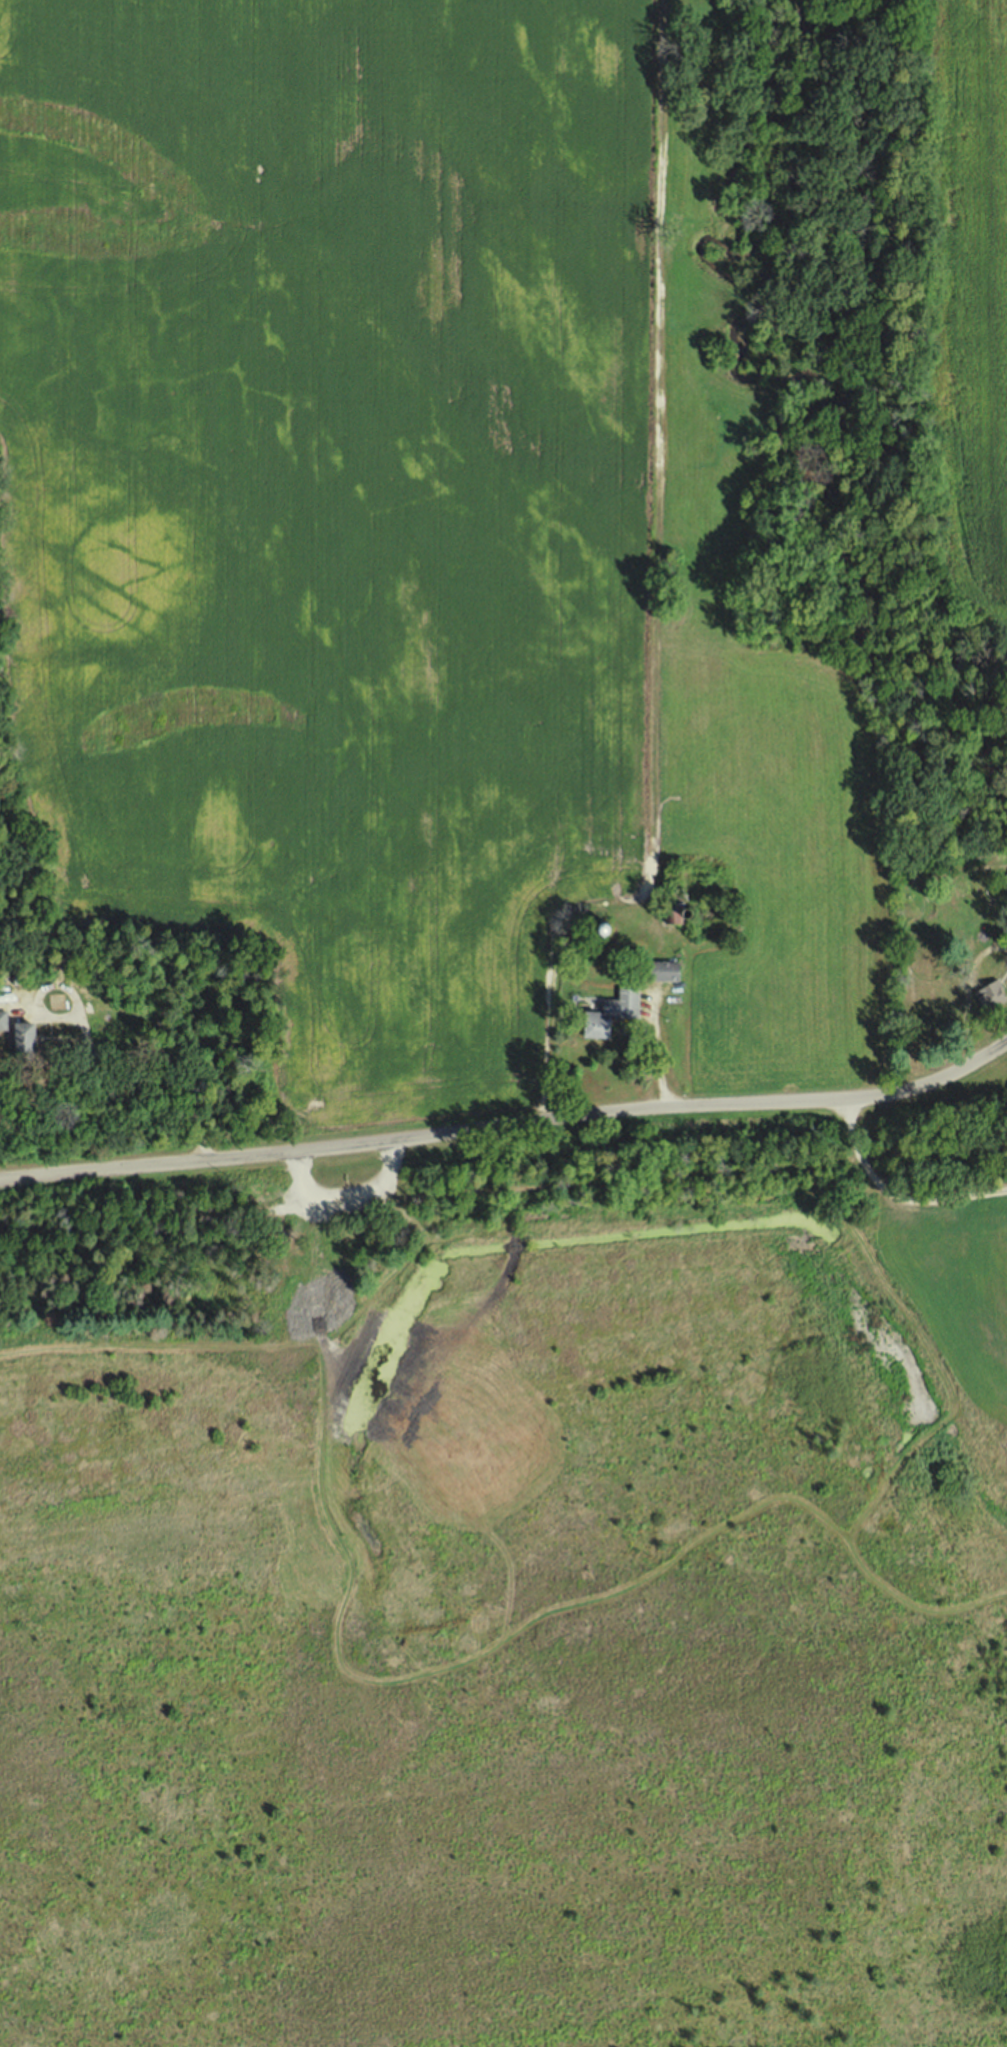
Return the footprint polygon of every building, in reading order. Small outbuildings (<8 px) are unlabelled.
[(663,922),(684,922),(684,900),(663,900),(663,922)] [(651,962),(651,981),(675,981),(675,962),(651,962)] [(996,981),(974,991),(983,1013),(1000,1006),(995,996),(1001,993),(996,981)] [(619,990),(619,1001),(605,1001),(605,1013),(586,1013),(586,1043),(609,1043),(609,1033),(633,1033),(634,1018),(638,1018),(639,990),(619,990)] [(40,1023),(19,1023),(19,1061),(40,1061),(40,1023)]
